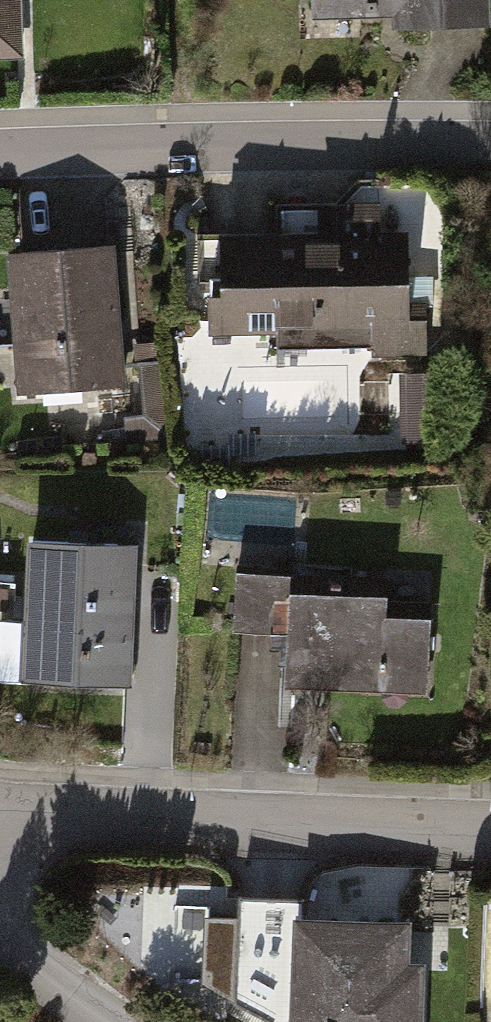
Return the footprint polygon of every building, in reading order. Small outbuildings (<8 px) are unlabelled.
[(30,57),(30,0),(0,0),(0,57),(30,57)] [(490,13),(490,0),(327,0),(327,14),(490,13)] [(433,351),(429,238),(403,239),(401,201),(339,204),(341,235),(244,239),(247,325),(386,320),(388,353),(433,351)] [(26,389),(129,385),(129,372),(127,344),(123,244),(20,248),(26,389)] [(169,342),(127,344),(129,372),(146,371),(149,415),(124,416),(124,443),(150,442),(171,432),(169,342)] [(131,689),(139,549),(30,543),(22,683),(131,689)] [(281,680),(422,691),(428,613),(383,609),(385,583),(256,573),(251,630),(285,633),(281,680)] [(417,963),(402,963),(403,920),(295,918),(293,1021),(416,1021),(417,963)]
